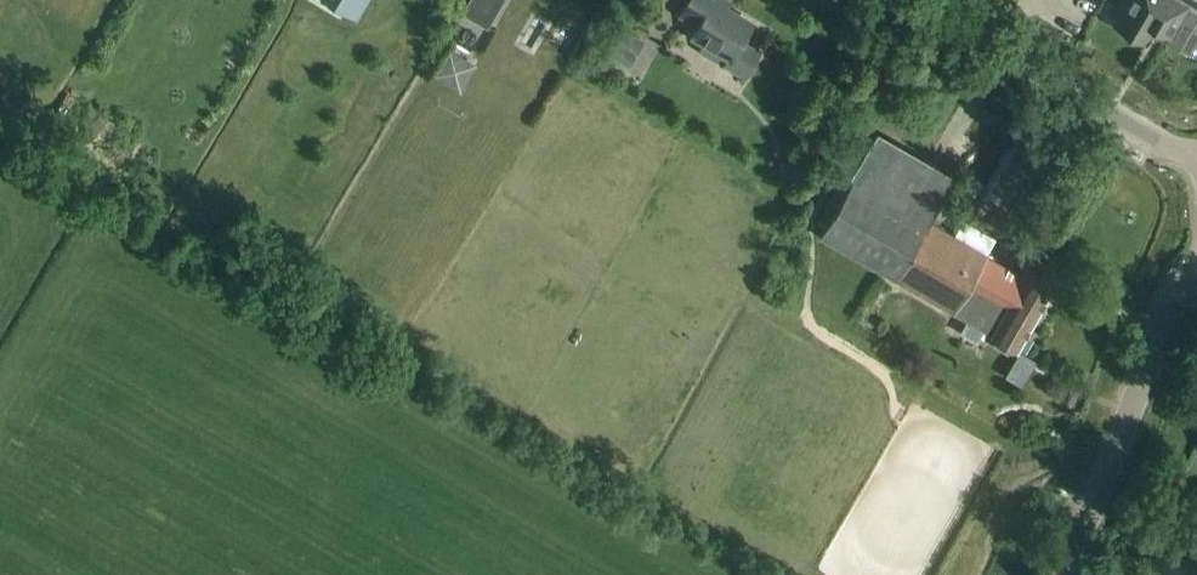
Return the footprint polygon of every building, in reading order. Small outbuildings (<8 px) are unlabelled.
[(345,15),(354,0),(320,0),(345,15)] [(466,12),(485,24),(499,0),(473,0),(466,12)] [(731,1),(730,0),(687,0),(678,16),(695,27),(689,38),(701,45),(697,52),(716,63),(720,56),(726,59),(722,67),(745,80),(762,52),(741,40),(753,21),(728,6),(731,1)] [(1189,3),(1196,8),(1196,0),(1130,0),(1116,25),(1145,43),(1154,28),(1169,37),(1189,3)] [(433,43),(440,34),(425,22),(418,32),(433,43)] [(615,23),(600,49),(615,58),(630,31),(615,23)] [(1196,35),(1196,32),(1185,28),(1178,50),(1190,55),(1196,35)] [(431,76),(459,93),(464,85),(435,68),(431,76)] [(793,158),(778,161),(782,179),(797,176),(793,158)] [(99,169),(93,180),(106,188),(113,177),(99,169)] [(1016,349),(1053,285),(1026,269),(1020,278),(985,258),(996,240),(963,221),(953,238),(853,180),(821,236),(1016,349)] [(1196,517),(1196,495),(1187,511),(1196,517)]
